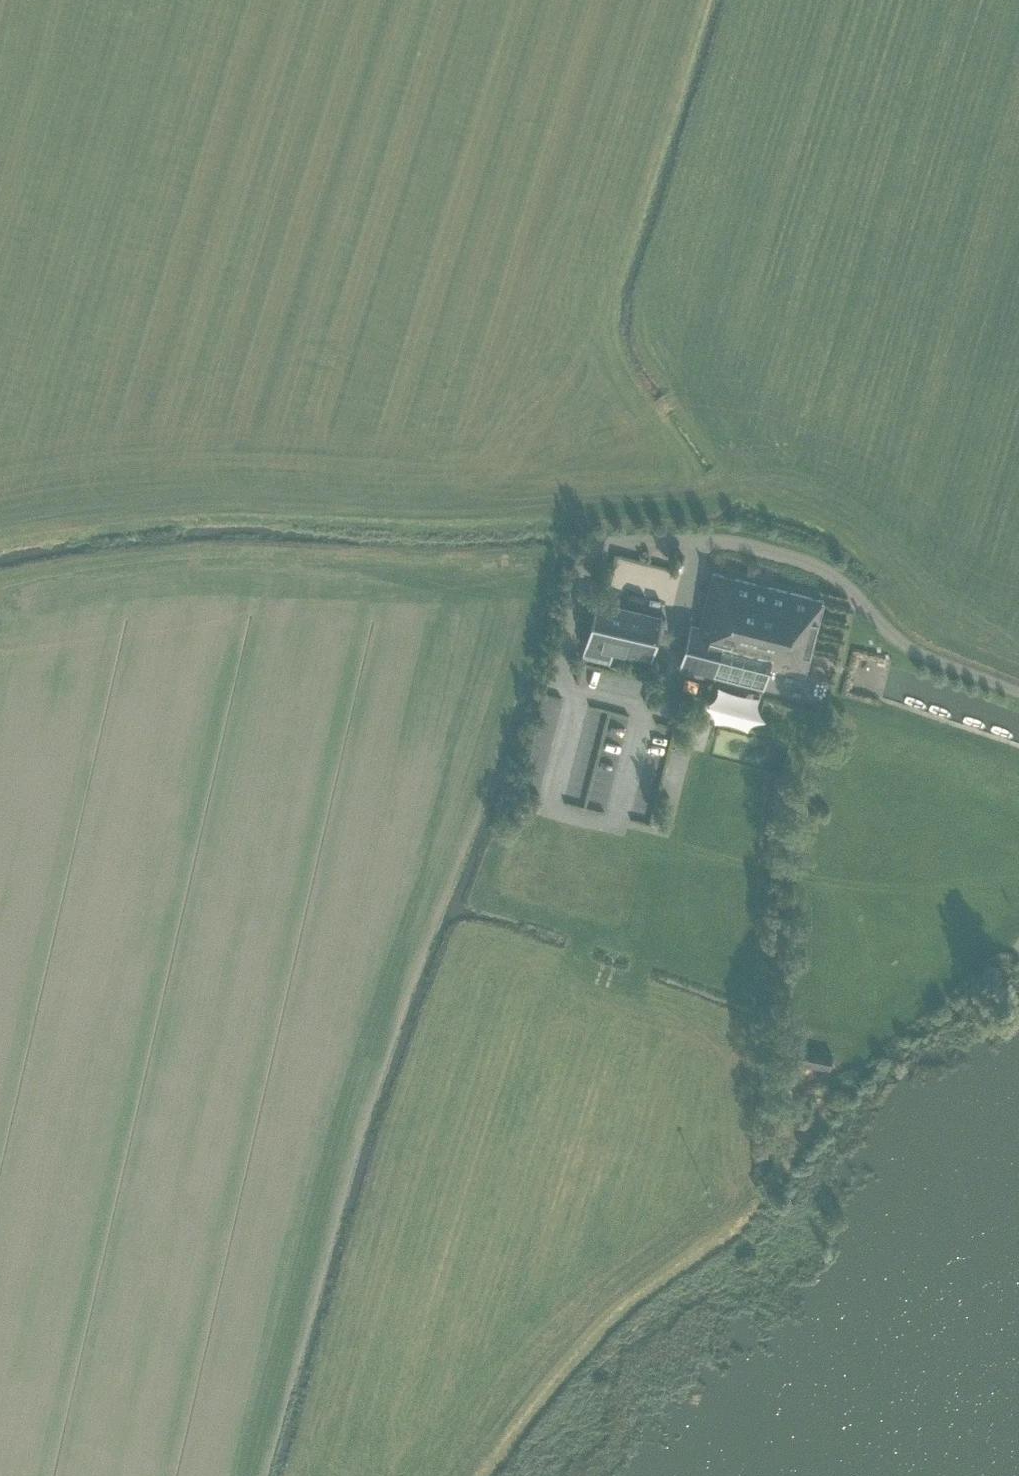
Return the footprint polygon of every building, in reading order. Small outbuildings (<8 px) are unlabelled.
[(713,573),(699,625),(690,623),(679,667),(762,686),(768,665),(783,669),(782,675),(801,679),(802,674),(803,674),(823,600),(713,573)] [(650,661),(662,616),(596,599),(584,643),(650,661)] [(617,710),(596,798),(611,801),(632,714),(617,710)] [(542,782),(547,762),(536,759),(531,779),(542,782)] [(659,776),(641,775),(639,810),(656,811),(659,776)] [(817,1063),(833,1063),(833,1052),(817,1051),(817,1063)]
